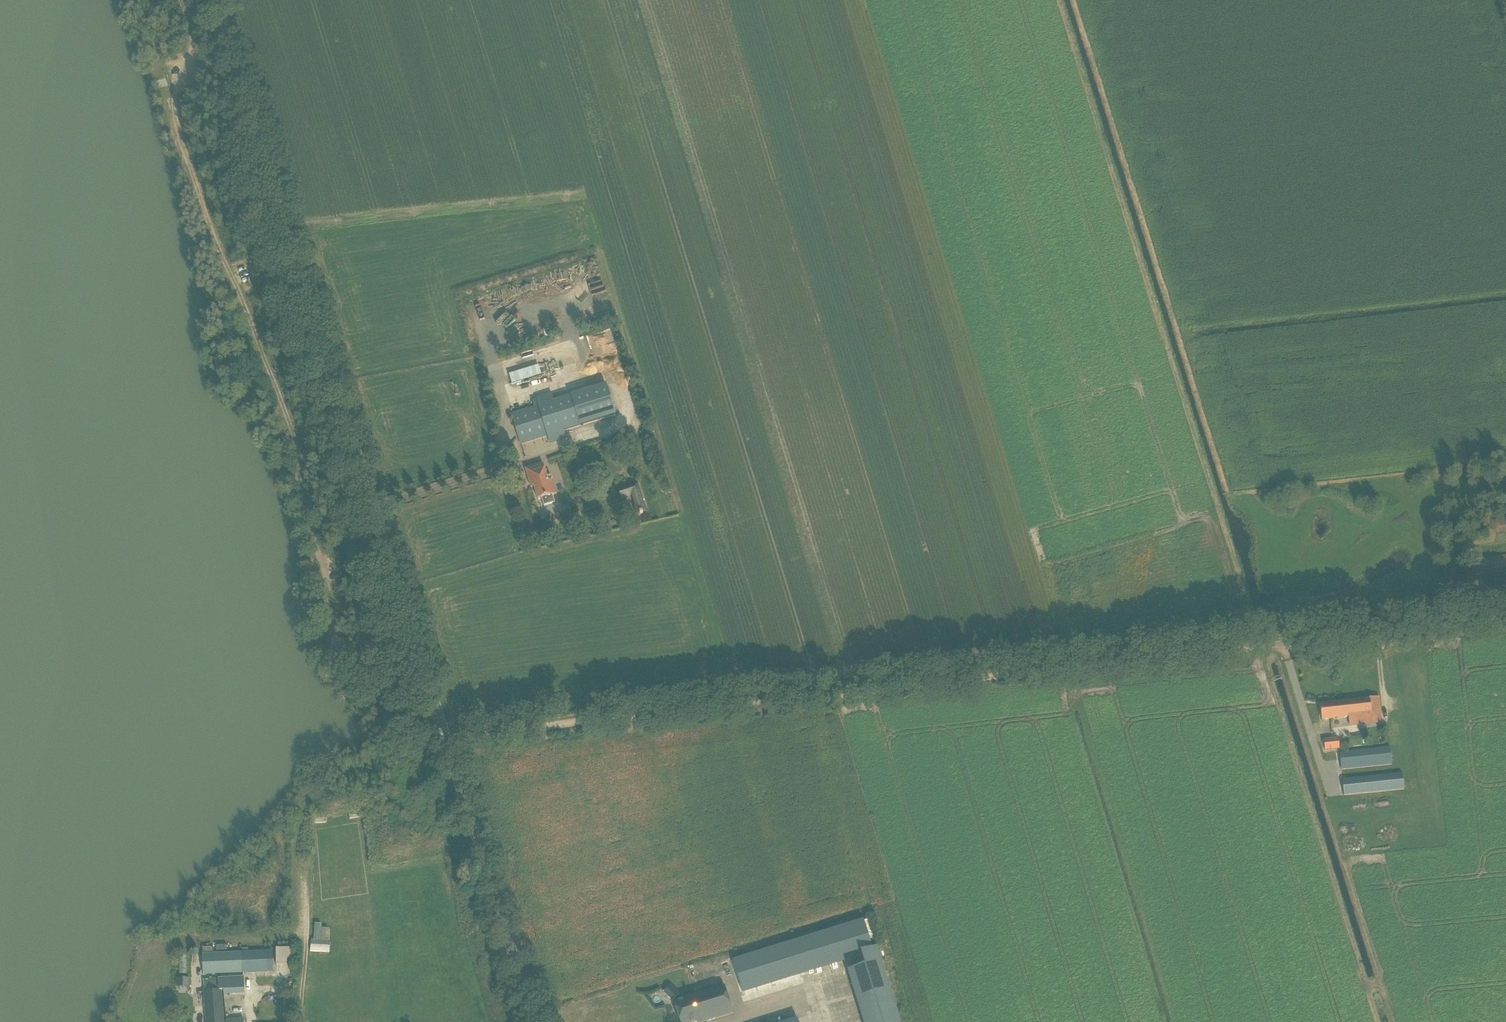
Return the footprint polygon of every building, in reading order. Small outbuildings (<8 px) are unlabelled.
[(510,373),(513,384),(543,375),(540,365),(510,373)] [(606,385),(512,414),(521,443),(616,415),(606,385)] [(541,498),(544,506),(545,506),(544,505),(554,502),(554,503),(555,503),(553,495),(556,494),(551,476),(547,477),(543,463),(526,469),(530,483),(531,488),(534,487),(538,499),(541,498)] [(640,488),(621,493),(627,519),(647,514),(640,488)] [(1497,534),(1505,532),(1505,518),(1495,520),(1497,534)] [(1348,718),(1349,726),(1381,723),(1379,697),(1320,704),(1322,721),(1348,718)] [(1349,737),(1350,747),(1362,746),(1361,736),(1349,737)] [(1324,739),(1325,749),(1339,748),(1338,738),(1324,739)] [(1339,752),(1341,770),(1392,764),(1390,747),(1339,752)] [(1342,779),(1344,795),(1404,789),(1402,773),(1342,779)] [(864,920),(733,960),(743,993),(844,963),(842,957),(872,948),(864,920)] [(311,940),(311,951),(329,952),(330,946),(329,946),(329,941),(311,940)] [(295,964),(294,947),(278,947),(278,965),(295,964)] [(878,947),(861,952),(865,966),(848,971),(864,1021),(900,1021),(878,947)] [(242,954),(243,973),(263,973),(265,953),(242,954)] [(202,955),(202,975),(243,973),(242,954),(202,955)] [(220,978),(221,990),(224,990),(224,994),(244,993),(243,977),(220,978)] [(189,986),(189,978),(177,978),(177,986),(189,986)] [(221,990),(220,978),(203,979),(203,981),(207,1021),(223,1021),(221,990)] [(689,994),(691,998),(674,1003),(680,1021),(696,1021),(703,1021),(733,1013),(723,984),(689,994)] [(672,1000),(679,993),(670,985),(664,992),(672,1000)]
